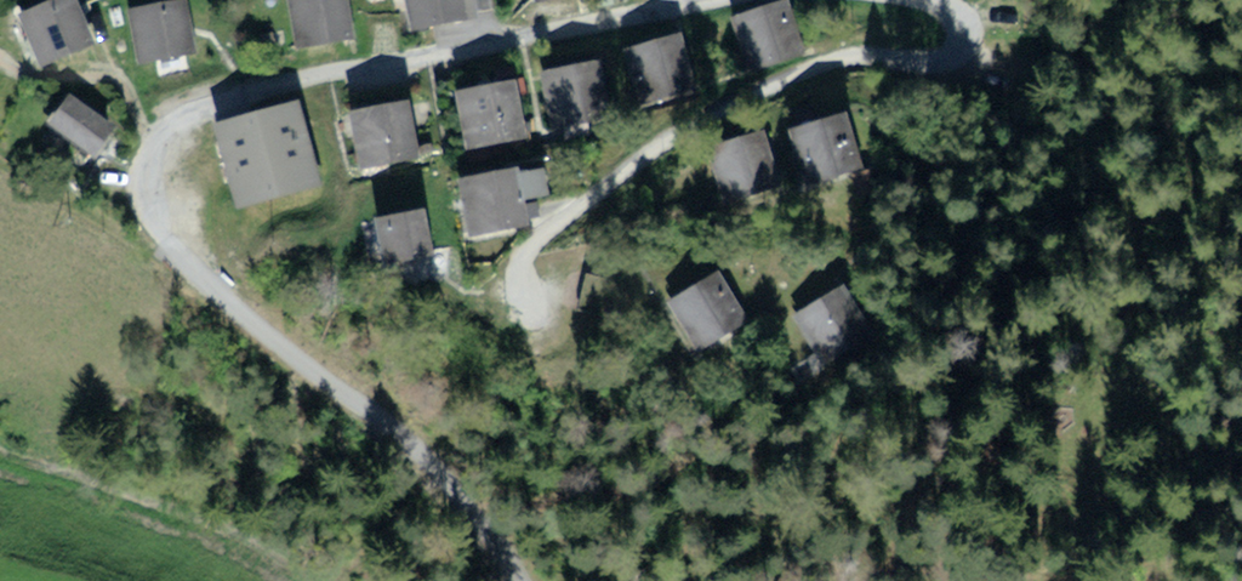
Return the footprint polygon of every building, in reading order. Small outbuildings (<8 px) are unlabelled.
[(24,49),(79,30),(69,0),(8,0),(24,49)] [(130,52),(187,42),(180,0),(122,0),(130,52)] [(288,35),(346,25),(342,0),(282,0),(288,35)] [(467,0),(409,0),(413,20),(468,7),(467,0)] [(734,11),(754,72),(810,54),(792,0),(768,0),(734,11)] [(684,27),(623,45),(640,103),(701,85),(684,27)] [(592,49),(539,63),(555,125),(608,111),(592,49)] [(509,65),(450,78),(463,137),(522,125),(509,65)] [(105,108),(54,72),(32,103),(83,139),(105,108)] [(398,78),(340,91),(355,158),(413,145),(398,78)] [(286,86),(204,105),(225,192),(307,173),(286,86)] [(843,108),(791,127),(814,189),(866,170),(843,108)] [(776,179),(755,120),(703,139),(725,198),(776,179)] [(536,208),(527,150),(456,160),(465,219),(536,208)] [(410,188),(362,194),(369,244),(417,238),(410,188)] [(709,255),(663,279),(692,334),(738,309),(709,255)] [(834,277),(789,306),(822,358),(867,330),(834,277)]
